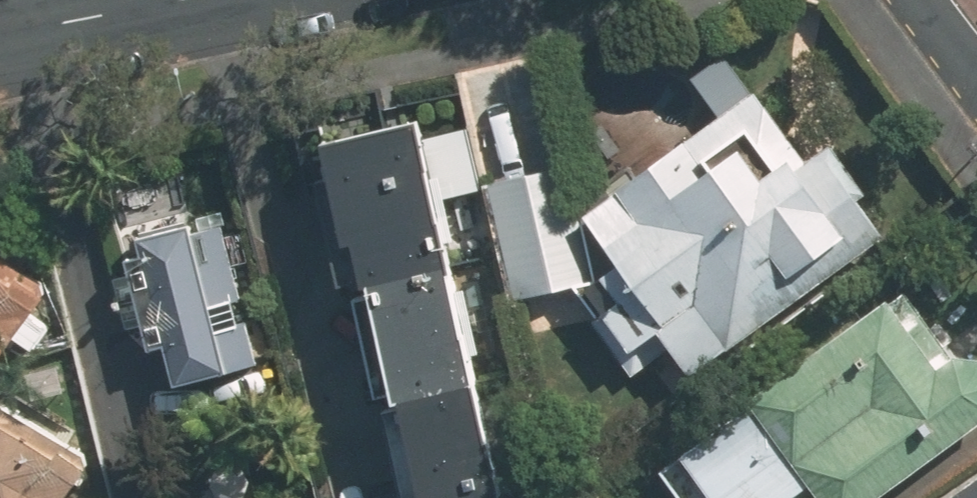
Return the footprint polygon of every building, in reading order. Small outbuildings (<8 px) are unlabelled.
[(807,163),(756,91),(587,214),(624,265),(604,279),(623,305),(596,325),(633,376),(673,347),(695,378),(889,237),(861,199),(870,194),(834,144),(807,163)] [(367,281),(452,263),(420,120),(326,142),(350,246),(358,244),(367,281)] [(573,168),(488,187),(512,297),(598,277),(573,168)] [(255,363),(221,228),(192,236),(191,230),(141,244),(143,254),(126,259),(151,354),(169,350),(179,387),(228,374),(226,370),(255,363)] [(54,294),(0,259),(0,369),(54,294)] [(397,397),(478,379),(452,263),(367,281),(368,287),(372,285),(397,397)] [(889,301),(753,402),(683,454),(686,458),(663,475),(680,497),(795,497),(814,484),(824,497),(882,497),(976,428),(976,359),(961,357),(941,371),(889,301)] [(397,397),(399,404),(405,403),(427,497),(499,497),(505,496),(478,379),(397,397)] [(97,465),(0,401),(0,497),(75,497),(97,465)] [(954,497),(976,497),(976,481),(954,497)]
